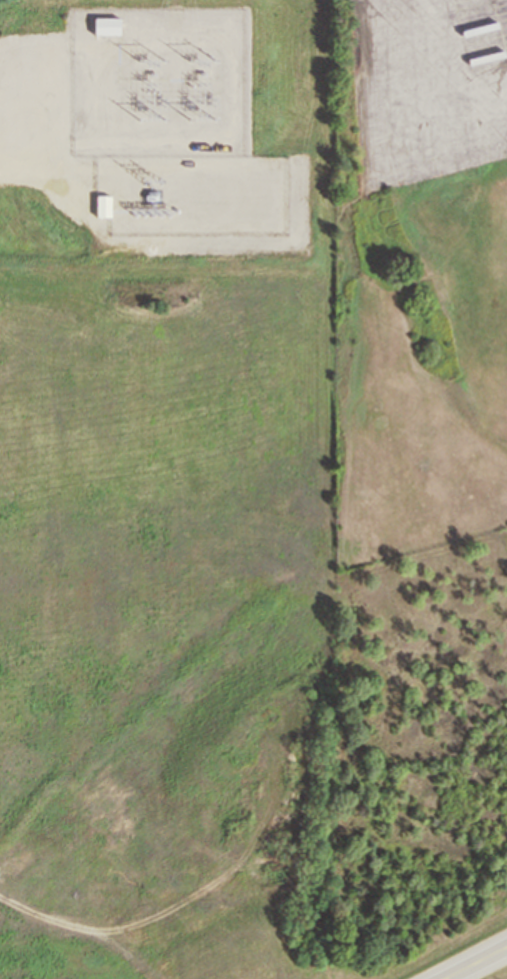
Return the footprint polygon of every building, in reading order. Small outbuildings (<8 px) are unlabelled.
[(94,36),(94,19),(120,19),(120,36),(94,36)] [(103,218),(117,218),(117,196),(103,196),(103,218)]
